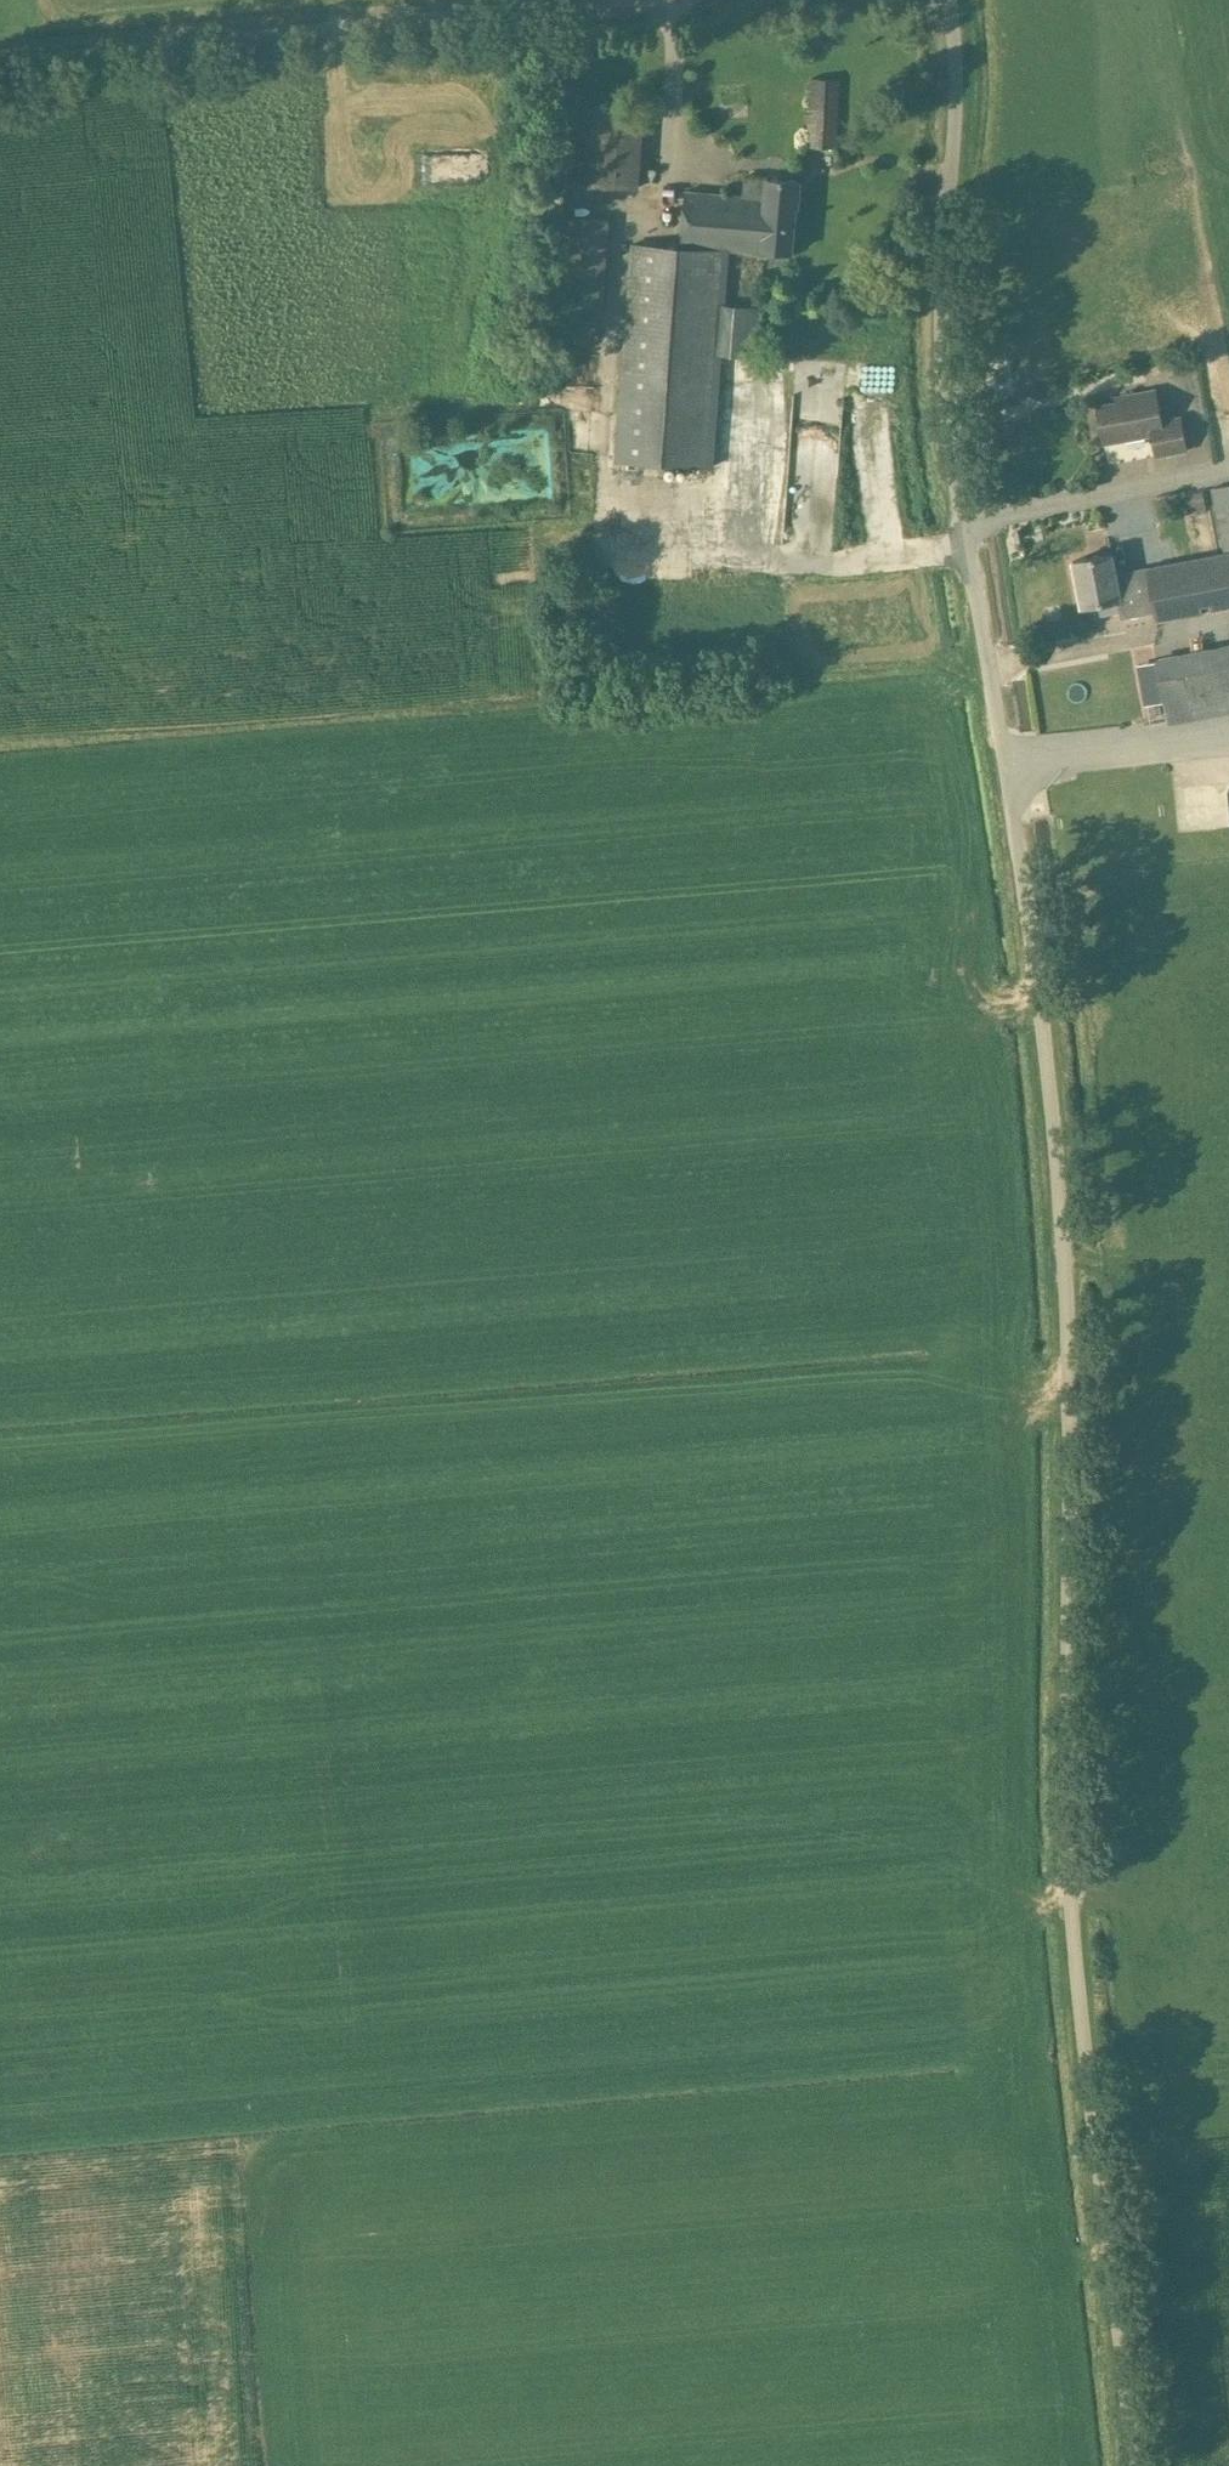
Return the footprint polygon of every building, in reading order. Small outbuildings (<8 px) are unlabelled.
[(806,147),(837,149),(840,90),(844,90),(845,80),(810,78),(806,147)] [(639,189),(645,106),(570,102),(565,184),(639,189)] [(800,181),(766,178),(745,177),(743,195),(685,190),(681,247),(631,242),(614,462),(711,469),(720,354),(759,357),(763,307),(724,304),(728,250),(760,251),(793,253),(797,207),(798,207),(800,181)] [(553,309),(603,313),(610,221),(561,217),(553,309)] [(1129,399),(1095,406),(1103,444),(1150,434),(1154,456),(1185,450),(1179,417),(1160,420),(1154,389),(1128,395),(1129,399)] [(1118,600),(1121,619),(1154,613),(1156,623),(1228,608),(1228,484),(1211,488),(1224,552),(1145,568),(1117,573),(1112,553),(1072,561),(1082,608),(1118,600)] [(1111,535),(1084,540),(1087,554),(1114,550),(1111,535)] [(1154,659),(1168,725),(1228,713),(1228,644),(1154,659)]
